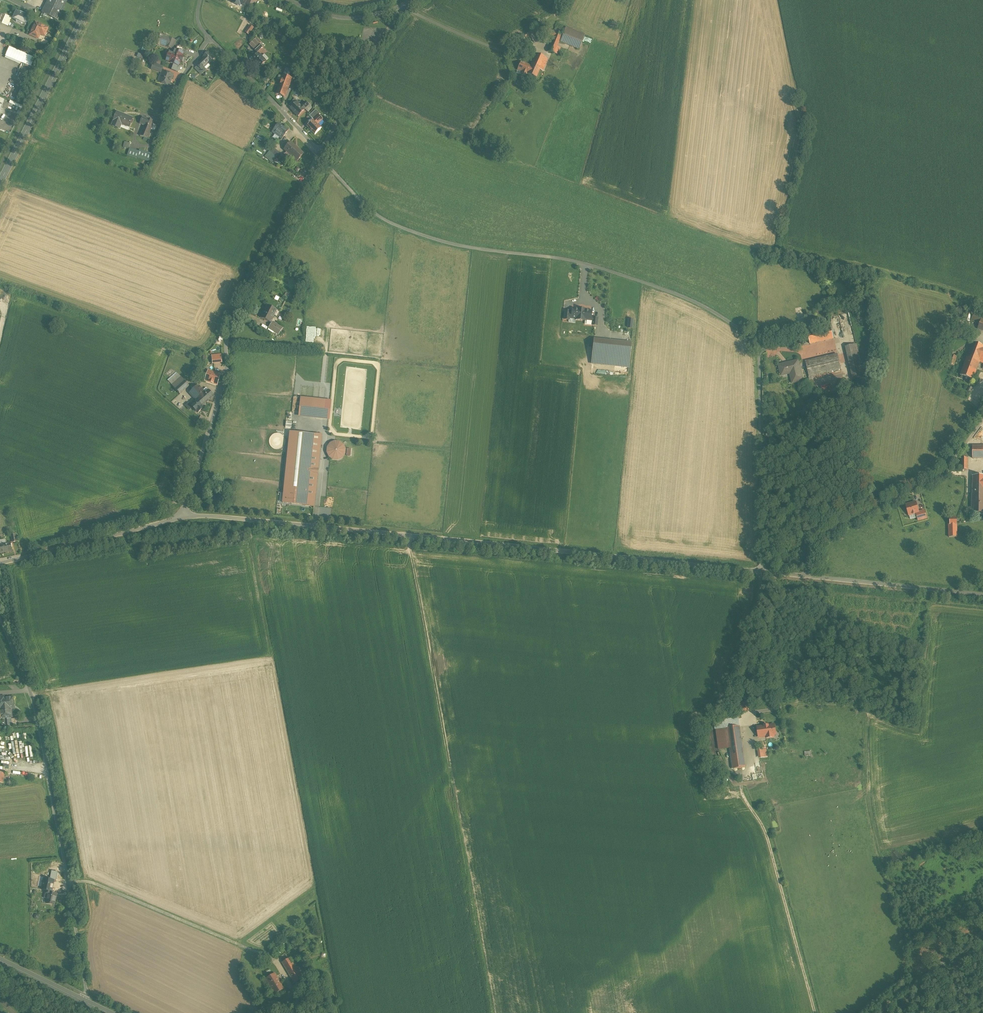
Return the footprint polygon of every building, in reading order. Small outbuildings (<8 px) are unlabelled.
[(42,13),(58,20),(68,0),(48,0),(42,13)] [(245,5),(254,8),(257,0),(247,0),(245,5)] [(20,14),(17,12),(14,19),(17,20),(17,21),(16,21),(16,22),(22,24),(22,23),(26,24),(29,17),(25,16),(26,15),(20,12),(20,13),(20,14)] [(12,18),(6,15),(6,16),(2,23),(8,26),(12,18)] [(35,22),(30,35),(38,39),(40,34),(45,36),(48,28),(35,22)] [(585,35),(566,28),(560,42),(579,49),(585,35)] [(556,33),(547,29),(545,34),(554,38),(556,33)] [(554,38),(549,51),(554,53),(562,35),(556,33),(554,38)] [(169,38),(158,34),(154,44),(159,46),(159,45),(166,47),(169,38)] [(175,40),(169,38),(166,47),(172,49),(175,40)] [(257,38),(249,45),(254,49),(259,44),(260,44),(261,43),(257,38)] [(259,44),(254,49),(256,52),(262,47),(260,44),(259,44)] [(10,46),(6,55),(19,60),(23,52),(10,46)] [(143,50),(140,58),(146,60),(149,52),(143,50)] [(184,53),(175,50),(173,54),(169,53),(167,60),(170,62),(170,63),(179,66),(181,61),(182,62),(184,57),(182,57),(183,53),(184,53)] [(208,52),(203,58),(204,59),(198,66),(202,70),(205,68),(204,66),(207,63),(208,64),(214,58),(208,52)] [(258,53),(252,60),(257,65),(256,66),(259,69),(266,62),(266,61),(268,59),(264,55),(262,57),(258,53)] [(558,64),(547,60),(547,59),(536,54),(532,62),(544,67),(546,68),(544,73),(553,77),(555,73),(558,64)] [(544,67),(532,62),(530,66),(521,62),(518,70),(522,72),(521,74),(526,76),(527,74),(536,78),(540,70),(543,71),(544,67)] [(162,67),(154,64),(152,69),(160,72),(162,67)] [(173,75),(164,72),(162,78),(160,83),(169,87),(173,75)] [(291,80),(283,77),(277,94),(285,97),(291,80)] [(295,99),(288,105),(291,108),(297,102),(297,101),(295,99)] [(297,102),(291,108),(290,109),(295,113),(295,114),(298,116),(305,110),(309,105),(305,102),(301,106),(297,102)] [(316,110),(309,116),(313,120),(319,115),(320,114),(316,110)] [(126,116),(121,114),(117,113),(117,112),(114,121),(112,126),(119,129),(121,124),(129,127),(133,119),(126,116)] [(313,120),(307,127),(315,135),(321,128),(318,124),(323,120),(319,115),(313,120)] [(154,122),(143,117),(140,124),(144,126),(140,136),(147,139),(154,122)] [(288,131),(278,124),(272,132),(274,134),(282,139),(288,131)] [(282,139),(274,134),(272,137),(279,142),(282,139)] [(295,146),(291,142),(284,149),(287,152),(291,156),(297,161),(304,154),(299,149),(298,149),(295,146),(296,146),(295,146)] [(273,162),(280,154),(273,148),(266,156),(273,162)] [(139,152),(130,149),(128,156),(137,159),(137,157),(139,152)] [(148,153),(139,150),(139,152),(137,157),(146,160),(148,153)] [(278,309),(268,304),(261,318),(272,323),(278,309)] [(960,307),(959,307),(958,308),(957,308),(956,309),(956,310),(955,311),(955,312),(955,313),(955,314),(955,315),(956,315),(956,316),(957,317),(958,317),(959,318),(960,318),(961,318),(962,318),(963,317),(964,317),(965,316),(965,315),(966,314),(966,313),(966,312),(966,311),(966,310),(965,309),(964,308),(963,307),(962,307),(960,307)] [(578,309),(572,308),(571,311),(570,320),(587,321),(593,321),(594,316),(591,316),(592,310),(584,309),(578,308),(578,309)] [(975,311),(971,321),(980,324),(981,320),(982,320),(982,314),(975,311)] [(284,328),(274,322),(269,330),(279,336),(284,328)] [(831,328),(808,333),(810,344),(833,338),(831,328)] [(634,342),(595,338),(592,364),(631,369),(634,342)] [(973,342),(967,357),(980,362),(982,363),(982,346),(973,342)] [(856,344),(846,347),(853,379),(861,377),(860,373),(870,371),(868,365),(859,367),(855,351),(858,351),(856,344)] [(221,354),(211,356),(212,365),(222,364),(221,354)] [(838,354),(806,362),(810,380),(813,379),(813,376),(841,369),(838,354)] [(951,355),(948,364),(954,366),(957,357),(951,355)] [(980,362),(967,357),(960,375),(973,380),(980,362)] [(798,361),(779,365),(781,375),(790,373),(792,383),(803,380),(798,361)] [(220,375),(209,371),(205,381),(217,384),(220,375)] [(181,377),(172,385),(180,394),(189,386),(181,377)] [(198,385),(189,393),(197,401),(206,393),(203,390),(198,385)] [(206,393),(197,401),(191,405),(193,407),(192,408),(195,411),(196,411),(198,413),(204,407),(203,406),(214,396),(209,390),(208,390),(206,388),(203,390),(206,393)] [(325,400),(301,398),(299,413),(324,415),(325,400)] [(311,434),(290,432),(283,503),(304,505),(314,506),(322,435),(311,434)] [(335,441),(330,443),(328,447),(327,452),(329,456),(333,459),(338,460),(342,458),(345,454),(345,449),(343,445),(340,442),(335,441)] [(973,446),(973,458),(982,458),(982,446),(973,446)] [(973,476),(972,492),(982,492),(982,476),(973,476)] [(972,492),(972,514),(982,514),(982,492),(972,492)] [(916,502),(906,505),(909,515),(916,513),(919,512),(916,502)] [(924,510),(919,512),(916,513),(919,520),(927,518),(924,510)] [(957,518),(950,518),(950,524),(949,524),(949,537),(957,537),(957,518)] [(0,544),(2,553),(13,551),(11,542),(6,543),(0,544)] [(3,698),(2,696),(0,697),(0,718),(1,718),(7,717),(11,717),(12,717),(11,707),(10,705),(14,705),(13,697),(3,698)] [(752,702),(742,702),(742,711),(752,711),(752,702)] [(740,723),(727,725),(733,768),(747,766),(740,723)] [(774,723),(756,725),(758,736),(765,735),(766,737),(773,736),(773,734),(776,734),(774,723)] [(766,747),(758,748),(759,758),(767,757),(766,747)] [(57,894),(51,893),(52,892),(53,887),(43,885),(42,890),(49,891),(47,903),(55,905),(57,894)] [(292,959),(283,964),(297,989),(307,984),(292,959)] [(285,990),(276,974),(266,979),(275,996),(285,990)]
